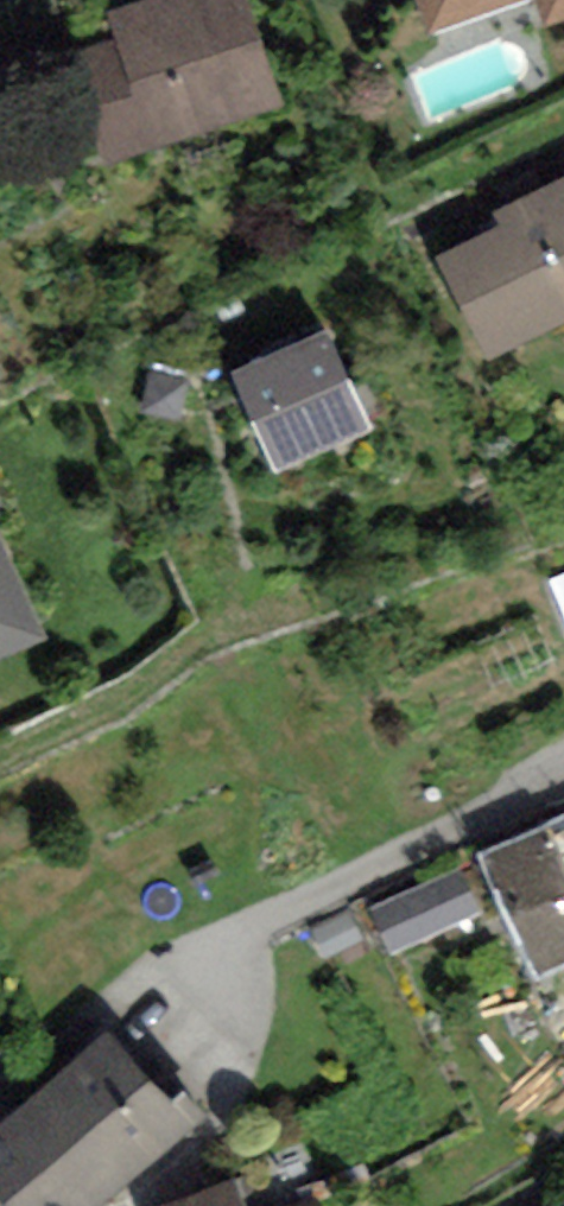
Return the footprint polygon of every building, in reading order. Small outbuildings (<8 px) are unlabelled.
[(109,151),(280,91),(247,0),(151,0),(115,12),(125,40),(76,57),(109,151)] [(434,37),(540,0),(421,0),(434,37)] [(553,23),(563,19),(563,0),(545,0),(553,23)] [(475,341),(563,298),(563,170),(500,201),(506,215),(431,252),(475,341)] [(326,318),(233,360),(278,460),(371,418),(326,318)] [(190,377),(147,368),(139,412),(182,420),(190,377)] [(0,525),(0,649),(46,628),(0,525)] [(491,865),(540,972),(563,961),(563,833),(491,865)] [(108,1030),(41,1090),(126,1185),(193,1125),(108,1030)] [(126,1185),(41,1090),(0,1125),(0,1191),(13,1205),(101,1205),(126,1185)] [(166,1205),(243,1205),(234,1182),(166,1205)] [(0,1191),(0,1205),(13,1205),(0,1191)] [(294,1205),(321,1205),(318,1198),(294,1205)]
